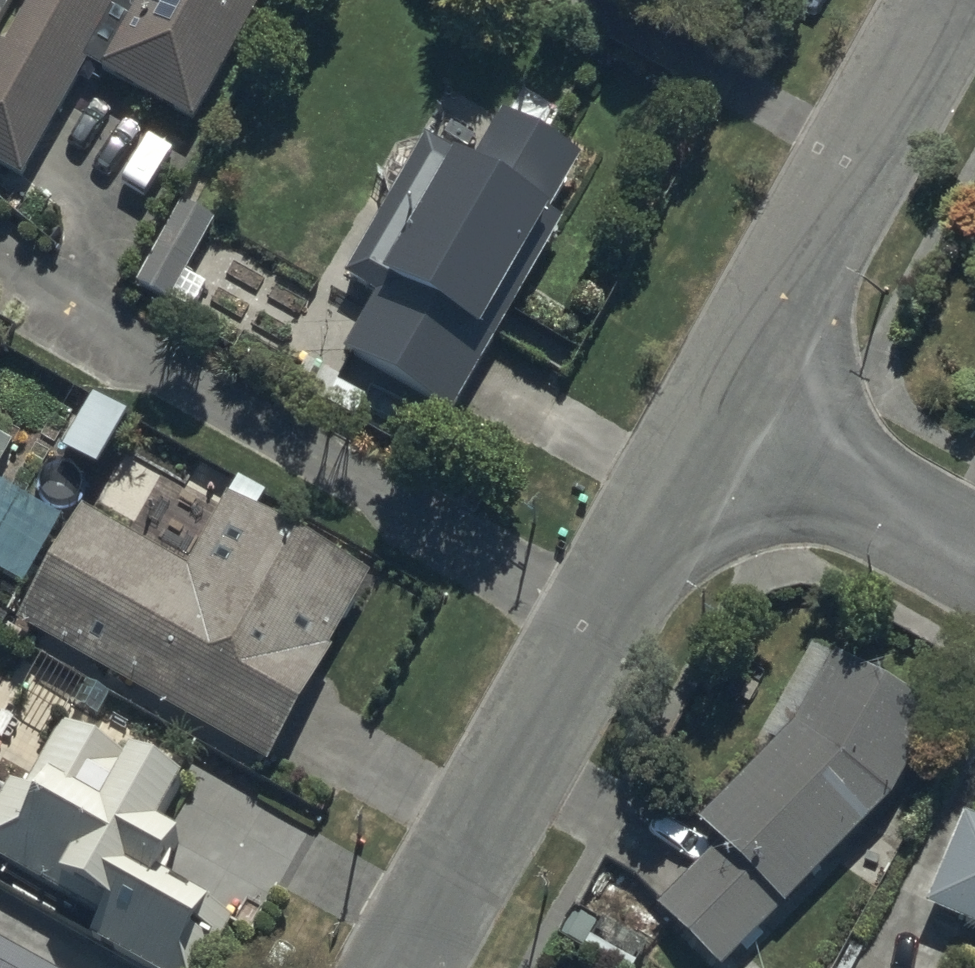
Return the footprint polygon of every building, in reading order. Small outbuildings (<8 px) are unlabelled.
[(147,9),(130,0),(33,0),(0,59),(0,159),(20,170),(86,51),(192,109),(252,0),(153,0),(147,9)] [(446,413),(457,420),(569,228),(557,222),(588,169),(503,121),(472,174),(438,154),(364,281),(399,301),(361,365),(446,413)] [(182,200),(135,284),(169,304),(217,219),(182,200)] [(90,395),(58,451),(96,473),(128,417),(90,395)] [(11,445),(0,438),(0,463),(11,445)] [(279,759),(372,580),(237,511),(200,582),(89,525),(33,633),(279,759)] [(729,845),(670,909),(731,966),(889,797),(937,706),(842,657),(808,722),(710,827),(729,845)] [(160,967),(171,967),(179,954),(208,902),(162,876),(184,836),(164,826),(191,778),(136,747),(131,755),(75,724),(31,804),(17,796),(0,827),(0,856),(113,918),(103,936),(160,967)] [(973,829),(938,905),(974,922),(974,829),(973,829)]
